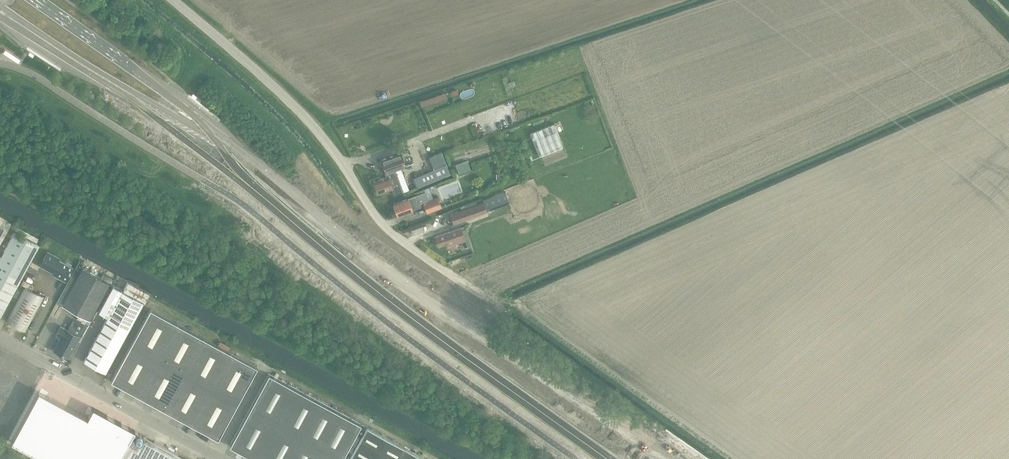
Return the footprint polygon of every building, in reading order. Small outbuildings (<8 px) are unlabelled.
[(446,92),(433,97),(435,102),(448,98),(446,92)] [(531,133),(539,156),(564,146),(555,123),(531,133)] [(387,176),(374,181),(378,193),(392,188),(394,195),(403,192),(409,190),(401,167),(405,166),(400,153),(381,160),(387,176)] [(429,157),(434,169),(414,177),(418,188),(449,175),(445,165),(445,164),(440,153),(429,157)] [(460,175),(471,170),(467,161),(456,166),(460,175)] [(421,207),(420,204),(423,203),(427,213),(441,207),(437,197),(428,200),(425,192),(417,195),(416,195),(393,204),(397,216),(421,207)] [(450,214),(454,223),(487,212),(483,202),(450,214)] [(465,240),(462,231),(465,230),(464,226),(435,236),(438,246),(447,243),(448,246),(465,240)] [(0,257),(0,317),(38,245),(14,232),(0,257)] [(56,276),(65,281),(72,268),(58,260),(59,258),(47,252),(43,260),(45,260),(42,266),(57,274),(56,276)] [(63,305),(89,319),(109,284),(82,269),(63,305)] [(107,318),(108,317),(129,329),(143,302),(113,286),(99,313),(107,318)] [(8,321),(27,331),(45,297),(25,287),(8,321)] [(111,381),(218,439),(257,367),(150,309),(111,381)] [(105,373),(129,329),(108,317),(107,318),(84,362),(105,373)] [(53,350),(68,358),(80,337),(85,326),(73,320),(67,330),(61,326),(56,335),(61,337),(53,350)] [(359,427),(360,424),(268,374),(229,446),(253,458),(341,458),(355,433),(359,427)] [(11,441),(43,458),(187,458),(135,430),(93,407),(87,418),(39,391),(11,441)] [(367,427),(365,430),(362,437),(349,458),(425,458),(367,427)] [(365,430),(359,427),(355,433),(362,437),(365,430)]
